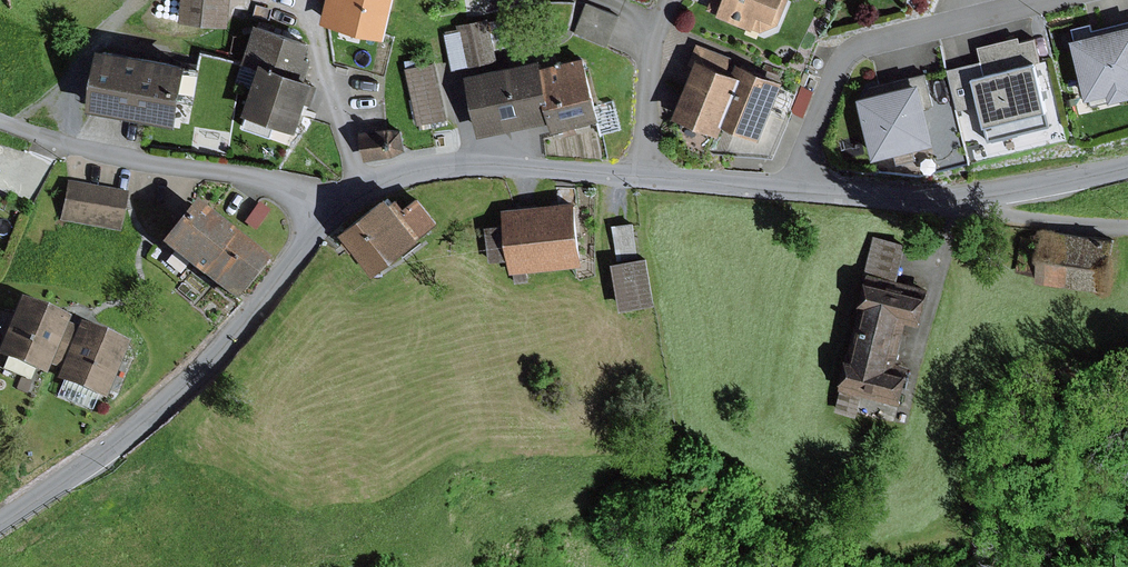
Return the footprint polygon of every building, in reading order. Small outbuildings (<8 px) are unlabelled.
[(182,21),(231,26),(233,0),(184,0),(182,21)] [(327,18),(383,31),(390,0),(332,0),(327,18)] [(706,11),(754,30),(755,27),(763,31),(780,23),(789,0),(710,0),(706,11)] [(587,2),(576,32),(608,44),(619,14),(587,2)] [(488,17),(459,24),(460,31),(446,34),(454,69),(468,66),(469,68),(499,62),(488,17)] [(1073,38),(1089,98),(1110,93),(1112,102),(1127,98),(1127,24),(1092,34),(1089,23),(1072,28),(1075,38),(1073,38)] [(246,61),(261,66),(308,81),(316,58),(306,55),(310,42),(258,24),(246,61)] [(979,46),(986,74),(1036,62),(1042,61),(1037,37),(1021,41),(1020,36),(979,46)] [(691,58),(728,72),(734,56),(697,42),(691,58)] [(190,62),(102,47),(92,108),(180,123),(190,62)] [(541,67),(554,117),(557,127),(601,116),(586,55),(541,67)] [(540,58),(469,74),(482,133),(554,117),(541,67),(540,58)] [(437,61),(406,68),(419,123),(449,116),(437,61)] [(728,72),(699,61),(677,117),(720,133),(723,122),(742,77),(728,72)] [(986,74),(975,77),(982,105),(987,124),(1048,109),(1036,62),(986,74)] [(982,105),(975,77),(972,64),(949,69),(959,110),(982,105)] [(747,65),(742,77),(723,122),(737,127),(762,138),(774,107),(785,81),(747,65)] [(308,81),(261,66),(246,111),(250,112),(245,127),(273,136),(277,121),(300,129),(315,84),(308,81)] [(921,81),(861,96),(876,156),(936,140),(921,81)] [(801,86),(792,111),(804,116),(813,91),(801,86)] [(762,138),(737,127),(725,153),(774,156),(791,113),(774,107),(762,138)] [(403,128),(362,133),(365,159),(394,155),(407,149),(403,128)] [(127,193),(68,182),(61,220),(120,231),(127,193)] [(392,201),(388,195),(341,232),(374,275),(421,239),(420,237),(392,201)] [(399,196),(392,201),(420,237),(439,222),(419,197),(406,206),(399,196)] [(269,260),(195,201),(162,243),(237,301),(269,260)] [(575,201),(504,211),(506,224),(486,226),(491,262),(510,259),(512,273),(584,263),(575,201)] [(260,202),(246,223),(257,230),(270,209),(260,202)] [(613,225),(618,263),(640,259),(636,222),(613,225)] [(1108,236),(1044,228),(1043,233),(1020,230),(1015,271),(1039,274),(1038,282),(1101,289),(1108,236)] [(875,235),(866,274),(898,281),(907,243),(875,235)] [(618,263),(615,264),(622,310),(656,304),(649,258),(640,259),(618,263)] [(898,281),(866,274),(838,389),(863,395),(902,404),(909,373),(896,370),(908,321),(919,324),(928,289),(898,281)] [(21,297),(0,345),(0,355),(43,374),(48,363),(54,366),(71,324),(66,322),(68,317),(21,297)] [(128,341),(81,322),(78,327),(71,324),(54,366),(62,369),(58,379),(105,398),(128,341)] [(22,377),(17,388),(27,393),(32,381),(22,377)] [(863,395),(838,389),(834,408),(858,414),(863,395)]
